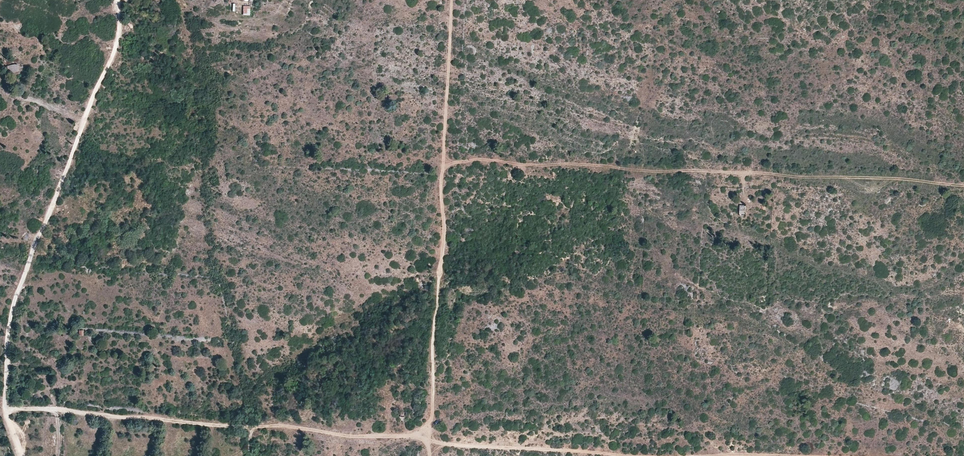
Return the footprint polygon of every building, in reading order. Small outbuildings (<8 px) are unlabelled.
[(17,64),(8,66),(9,73),(18,72),(17,64)]
